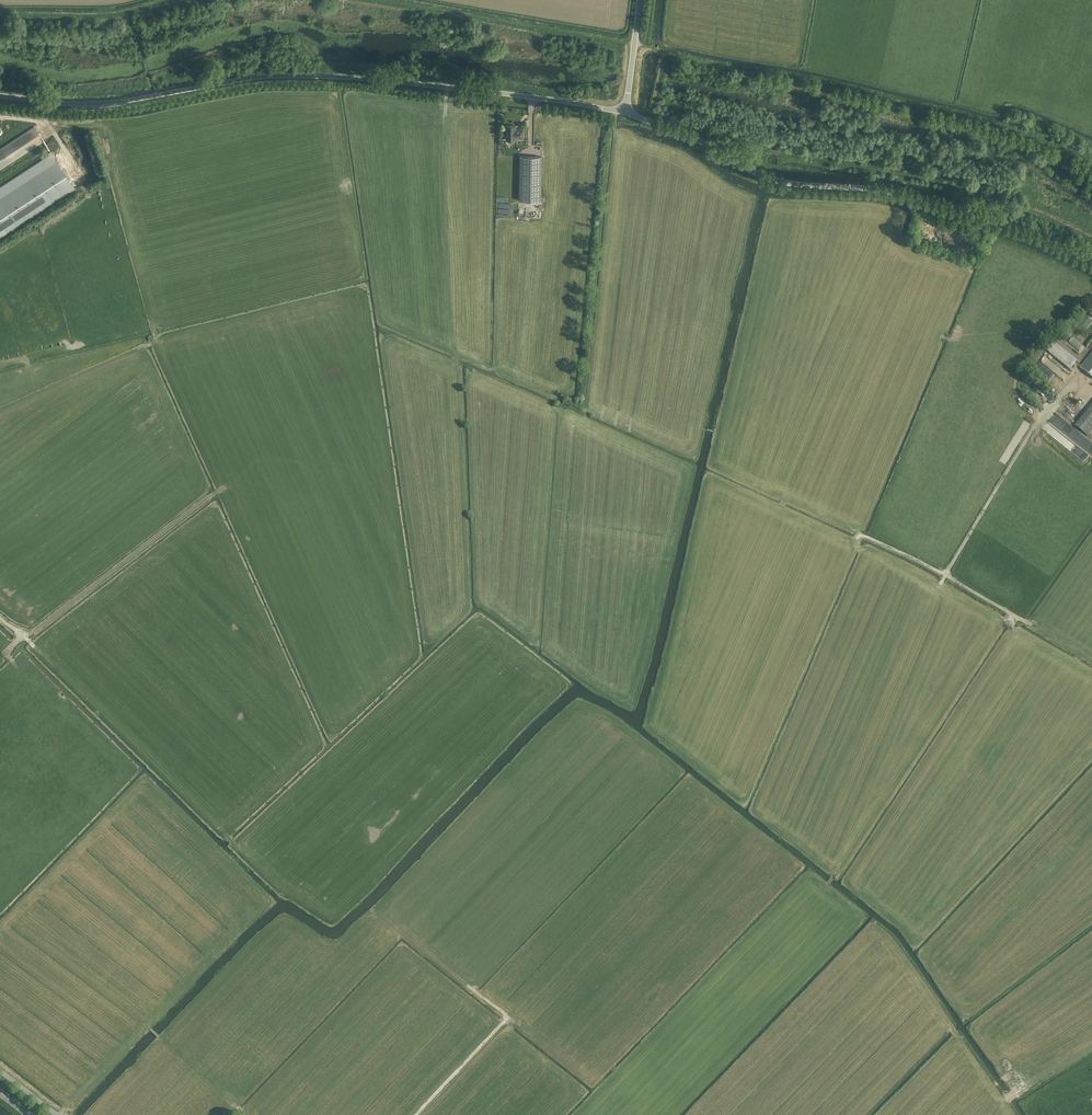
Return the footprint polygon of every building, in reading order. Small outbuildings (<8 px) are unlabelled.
[(44,141),(34,126),(0,149),(0,170),(44,141)] [(507,140),(516,140),(516,138),(523,138),(524,130),(516,130),(516,126),(507,126),(507,140)] [(74,190),(57,163),(51,153),(0,187),(0,238),(74,190)] [(542,157),(520,157),(520,200),(542,201),(542,157)] [(1068,342),(1079,351),(1084,346),(1073,336),(1068,342)] [(1091,374),(1091,352),(1081,366),(1091,374)] [(1040,361),(1039,360),(1033,368),(1058,389),(1064,382),(1063,381),(1070,372),(1057,361),(1056,362),(1045,354),(1040,361)] [(1075,426),(1088,436),(1091,431),(1091,405),(1075,426)] [(1059,428),(1091,453),(1091,454),(1091,443),(1064,422),(1059,428)]
